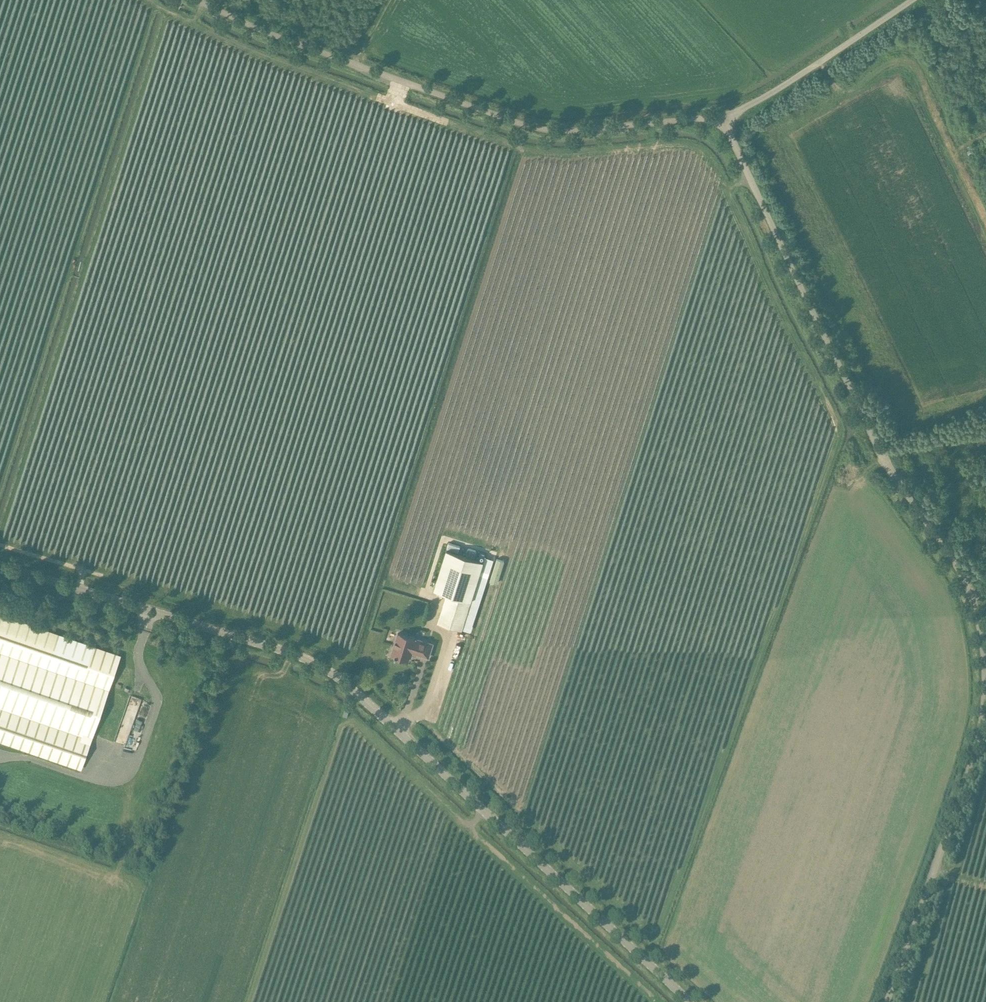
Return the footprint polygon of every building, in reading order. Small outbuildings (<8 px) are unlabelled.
[(461,629),(483,560),(446,549),(434,589),(447,592),(438,622),(461,629)] [(0,613),(0,740),(82,768),(121,655),(0,613)] [(432,643),(398,633),(391,654),(408,659),(411,651),(428,657),(432,643)] [(129,695),(116,742),(128,745),(136,716),(147,719),(152,701),(129,695)]
